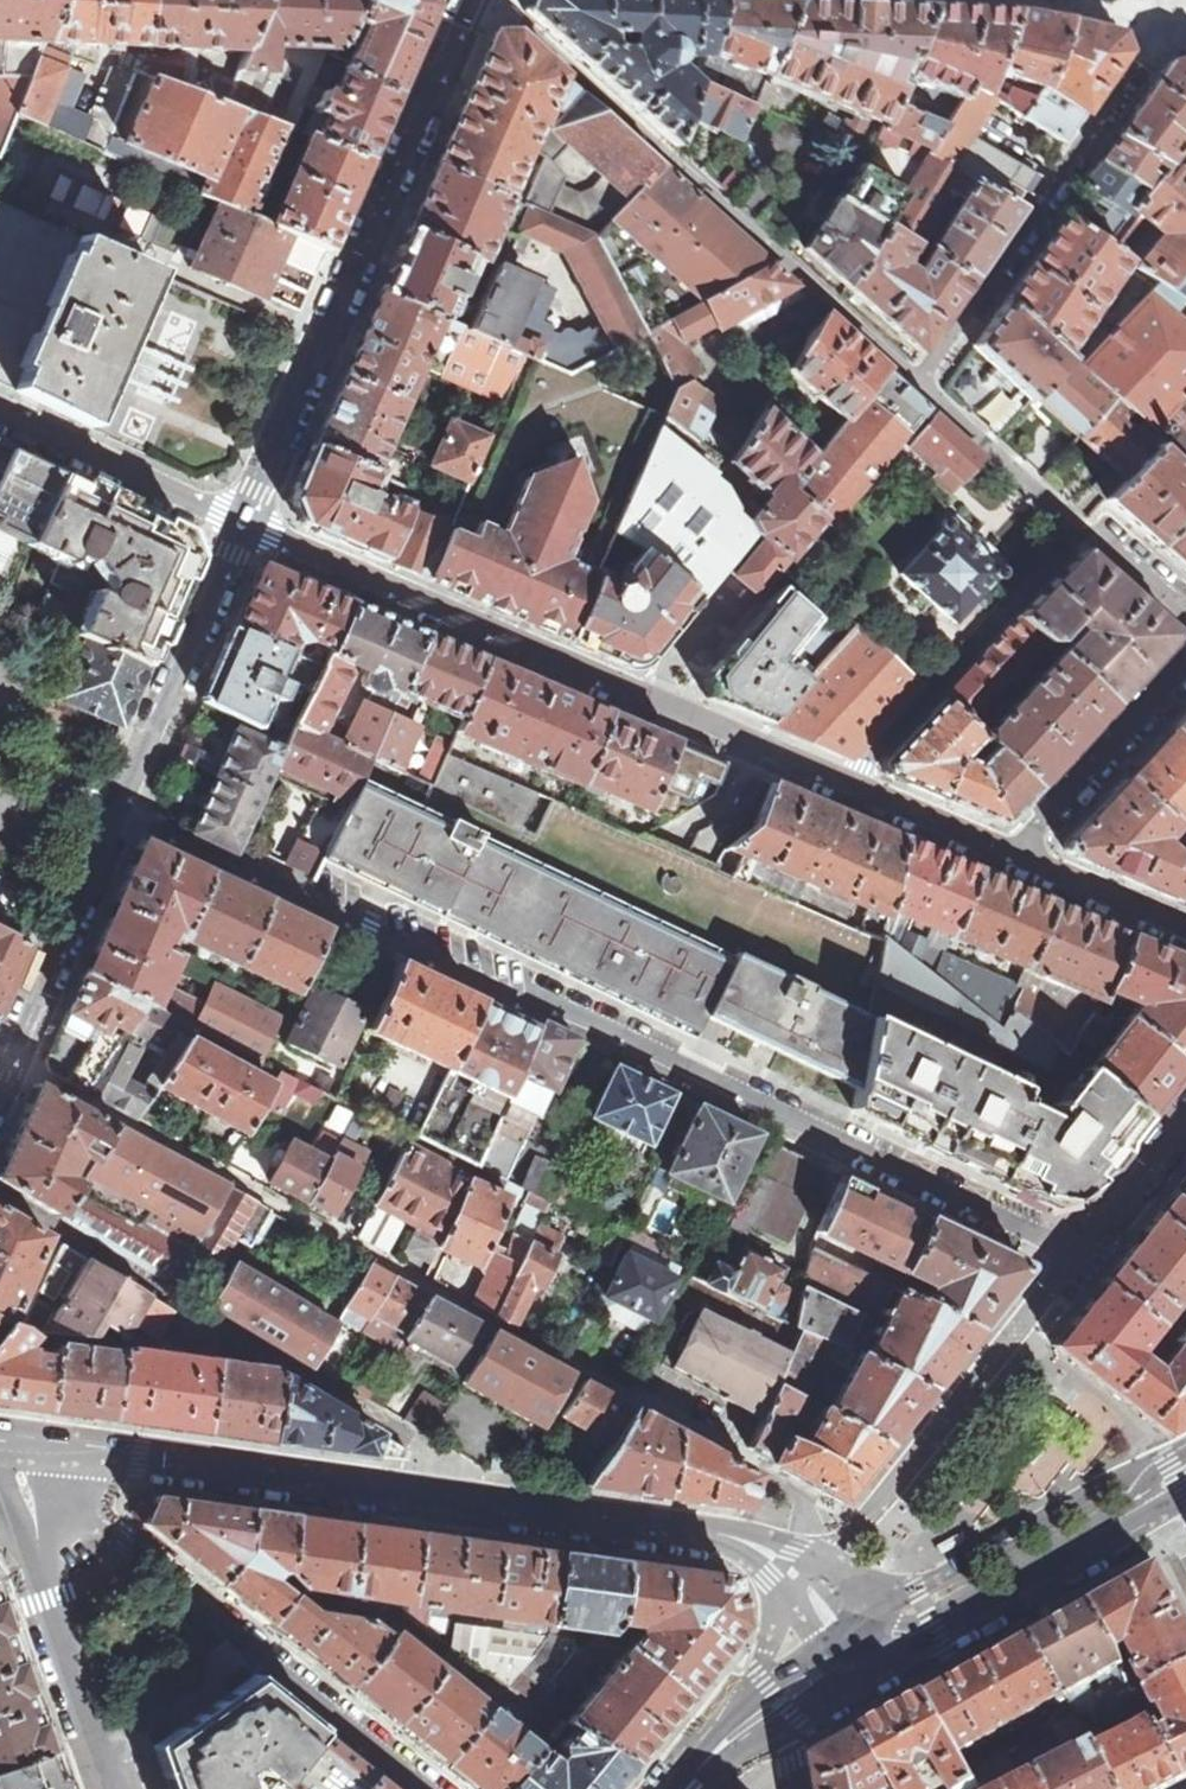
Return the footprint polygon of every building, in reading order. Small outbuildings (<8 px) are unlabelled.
[(5,41),(3,72),(0,72),(0,76),(30,78),(42,46),(44,42),(60,0),(0,0),(0,41),(5,41)] [(15,116),(105,155),(137,75),(148,48),(151,0),(60,0),(44,42),(128,47),(120,68),(118,67),(111,70),(91,120),(53,103),(71,59),(42,46),(30,78),(15,116)] [(137,75),(153,80),(155,78),(230,107),(234,90),(209,80),(201,85),(193,82),(194,61),(168,57),(168,48),(242,52),(250,46),(266,0),(151,0),(148,48),(137,75)] [(320,64),(326,50),(339,51),(344,46),(346,41),(362,0),(266,0),(250,46),(242,52),(234,90),(230,107),(291,131),(320,64)] [(397,94),(435,8),(431,0),(362,0),(346,41),(356,45),(343,73),(397,94)] [(522,9),(561,44),(570,53),(579,60),(675,147),(681,132),(687,116),(698,86),(675,64),(679,60),(680,55),(710,56),(722,0),(526,0),(522,9)] [(758,106),(767,83),(770,76),(799,1),(788,0),(722,0),(710,56),(704,82),(717,87),(726,65),(743,71),(739,80),(732,83),(727,82),(724,90),(758,106)] [(899,88),(933,7),(799,1),(770,76),(886,122),(872,158),(897,175),(910,184),(929,153),(954,112),(899,88)] [(1047,88),(1070,20),(1017,12),(1008,11),(933,7),(899,88),(954,112),(963,97),(964,98),(970,89),(993,101),(1023,119),(1047,88)] [(1065,143),(1127,53),(1122,39),(1119,33),(1070,20),(1047,88),(1023,119),(1065,143)] [(544,122),(563,76),(515,33),(494,31),(466,96),(461,107),(435,165),(508,197),(539,124),(543,125),(544,122)] [(1168,62),(1118,136),(1169,166),(1173,161),(1185,143),(1185,140),(1176,133),(1185,120),(1185,57),(1168,62)] [(307,137),(368,161),(397,94),(343,73),(320,64),(291,131),(307,137)] [(137,75),(105,155),(217,203),(247,216),(282,136),(288,138),(291,131),(230,107),(155,78),(153,80),(137,75)] [(0,76),(0,155),(15,116),(30,78),(0,76)] [(551,128),(581,93),(563,76),(544,122),(551,128)] [(698,86),(687,116),(744,140),(758,106),(724,90),(717,87),(704,82),(701,80),(698,86)] [(767,83),(758,106),(769,110),(778,87),(767,83)] [(971,137),(993,101),(970,89),(964,98),(963,97),(954,112),(929,153),(1015,205),(1034,174),(971,137)] [(630,201),(661,165),(581,93),(551,128),(605,177),(630,201)] [(841,140),(859,148),(867,129),(849,122),(841,140)] [(1149,193),(1169,166),(1118,136),(1100,164),(1149,193)] [(307,137),(269,226),(289,234),(329,251),(368,161),(307,137)] [(931,253),(972,277),(1020,208),(1015,205),(929,153),(910,184),(885,224),(916,243),(931,253)] [(523,204),(532,207),(598,237),(630,201),(605,177),(595,189),(581,194),(545,174),(552,162),(544,154),(523,204)] [(1185,275),(1185,173),(1173,161),(1169,166),(1149,193),(1109,247),(1128,260),(1173,291),(1185,275)] [(910,184),(897,175),(891,185),(855,164),(806,248),(847,286),(885,224),(910,184)] [(1149,193),(1100,164),(1085,185),(1126,209),(1121,217),(1110,210),(1091,234),(1109,247),(1149,193)] [(508,197),(435,165),(408,229),(472,257),(484,262),(490,246),(510,198),(508,197)] [(670,320),(772,265),(743,239),(716,215),(661,165),(630,201),(598,237),(648,332),(670,320)] [(523,204),(510,198),(490,246),(511,256),(512,253),(532,207),(523,204)] [(247,216),(217,203),(189,268),(262,299),(289,234),(269,226),(247,216)] [(11,390),(89,428),(156,273),(77,239),(0,205),(0,385),(11,390)] [(616,349),(648,332),(598,237),(532,207),(512,253),(522,257),(530,238),(564,253),(603,325),(616,349)] [(1060,350),(1087,319),(1128,260),(1109,247),(1091,234),(1065,215),(1005,300),(1060,350)] [(847,286),(920,353),(972,277),(931,253),(918,274),(903,264),(916,243),(885,224),(847,286)] [(472,257),(408,229),(380,293),(443,320),(444,320),(454,297),(457,299),(465,279),(463,278),(472,257)] [(772,265),(670,320),(682,342),(715,324),(717,330),(796,287),(772,265)] [(616,349),(603,325),(578,338),(560,339),(539,329),(555,292),(495,266),(487,285),(476,312),(468,330),(525,355),(569,374),(593,362),(616,349)] [(1173,291),(1185,301),(1185,275),(1173,291)] [(476,312),(487,285),(476,281),(464,307),(476,312)] [(345,374),(407,401),(418,375),(422,367),(443,320),(380,293),(345,374)] [(1185,397),(1185,327),(1146,297),(1108,339),(1097,329),(1069,358),(1114,398),(1154,434),(1185,397)] [(1035,396),(1069,358),(1060,350),(1005,300),(975,346),(1021,390),(1032,399),(1035,396)] [(837,325),(825,314),(789,369),(844,422),(886,370),(875,361),(856,342),(837,325)] [(443,320),(422,367),(504,403),(525,355),(468,330),(444,320),(443,320)] [(682,342),(670,320),(648,332),(677,386),(664,416),(699,442),(707,423),(738,448),(762,411),(758,408),(754,415),(749,411),(742,421),(691,380),(699,372),(682,342)] [(518,617),(569,639),(596,574),(603,560),(614,536),(659,428),(664,416),(608,391),(593,362),(569,374),(525,355),(504,403),(489,437),(469,483),(457,510),(449,528),(427,578),(463,594),(518,617)] [(1079,437),(1114,398),(1069,358),(1035,396),(1079,437)] [(909,390),(886,370),(844,422),(815,459),(788,493),(819,519),(831,529),(930,409),(909,390)] [(313,447),(375,474),(384,454),(389,456),(391,449),(387,447),(392,436),(397,438),(399,433),(394,430),(407,401),(345,374),(313,447)] [(418,375),(407,401),(419,406),(430,380),(418,375)] [(1032,399),(1021,390),(989,426),(1000,435),(1032,399)] [(1106,499),(1158,444),(1162,440),(1154,434),(1114,398),(1079,437),(1111,467),(1093,487),(1106,499)] [(788,493),(815,459),(763,409),(762,411),(738,448),(729,462),(761,493),(776,508),(788,493)] [(1166,435),(1185,455),(1185,414),(1166,435)] [(664,416),(659,428),(714,473),(712,478),(725,487),(743,520),(749,522),(723,475),(729,465),(728,464),(699,442),(664,416)] [(945,464),(963,480),(983,458),(937,416),(910,448),(937,473),(945,464)] [(469,483),(489,437),(450,419),(435,455),(431,465),(469,483)] [(695,597),(700,601),(709,590),(714,584),(725,571),(756,533),(751,524),(749,522),(743,520),(725,487),(712,478),(714,473),(659,428),(614,536),(621,540),(642,551),(695,597)] [(1159,546),(1185,517),(1185,473),(1158,444),(1106,499),(1159,546)] [(32,536),(61,475),(0,446),(0,520),(32,536)] [(384,560),(406,510),(383,500),(379,510),(366,505),(371,495),(366,494),(375,474),(313,447),(292,498),(303,526),(384,560)] [(431,465),(435,455),(418,448),(412,464),(428,471),(431,465)] [(761,493),(729,462),(728,464),(729,465),(723,475),(749,522),(751,524),(763,510),(754,502),(761,493)] [(119,500),(62,473),(61,475),(32,536),(28,545),(66,563),(65,566),(68,568),(72,559),(81,563),(81,570),(89,570),(90,564),(92,564),(98,573),(95,575),(98,579),(101,577),(105,584),(103,586),(105,590),(106,590),(103,598),(92,592),(91,595),(93,596),(90,602),(82,598),(76,596),(71,607),(62,603),(51,625),(58,628),(149,666),(195,560),(184,531),(119,500)] [(741,583),(756,595),(769,579),(819,519),(788,493),(776,508),(769,516),(763,510),(751,524),(756,533),(725,571),(731,576),(741,583)] [(441,525),(449,528),(457,510),(449,506),(441,525)] [(384,560),(427,578),(449,528),(441,525),(406,510),(384,560)] [(1185,517),(1159,546),(1185,570),(1185,517)] [(769,579),(780,589),(831,529),(819,519),(769,579)] [(902,574),(954,622),(999,573),(946,525),(902,574)] [(614,536),(603,560),(612,563),(621,540),(614,536)] [(613,582),(596,574),(569,639),(623,662),(628,664),(633,665),(637,664),(641,662),(645,659),(691,602),(695,597),(642,551),(619,579),(621,588),(615,589),(613,582)] [(1057,655),(1113,706),(1177,636),(1177,634),(1086,551),(1084,551),(1083,551),(1081,551),(1019,618),(1045,642),(1039,649),(1052,661),(1057,655)] [(310,640),(332,650),(353,603),(325,591),(307,584),(262,564),(249,595),(235,628),(293,654),(298,644),(310,640)] [(74,595),(76,596),(82,598),(85,590),(82,583),(66,576),(64,576),(64,570),(58,568),(51,583),(74,593),(74,595)] [(798,643),(816,620),(780,589),(703,680),(705,689),(707,698),(768,725),(815,672),(804,663),(797,670),(795,668),(792,672),(782,663),(798,643)] [(41,603),(47,606),(51,599),(44,596),(41,603)] [(313,690),(297,724),(373,758),(391,714),(401,691),(425,634),(353,603),(332,650),(328,658),(324,666),(313,690)] [(798,643),(821,664),(856,624),(843,613),(828,630),(816,620),(798,643)] [(983,656),(1004,676),(1009,681),(1039,649),(1045,642),(1019,618),(983,656)] [(831,751),(854,761),(924,686),(856,624),(821,664),(815,672),(768,725),(831,751)] [(149,666),(58,628),(54,638),(79,649),(71,668),(59,664),(41,703),(54,709),(59,700),(122,727),(149,666)] [(293,654),(235,628),(210,686),(204,701),(235,715),(260,727),(274,696),(283,700),(290,685),(281,681),(293,654)] [(429,703),(462,718),(486,661),(425,634),(401,691),(425,701),(429,703)] [(312,661),(324,666),(328,658),(315,653),(312,661)] [(1038,788),(1113,706),(1057,655),(1052,661),(986,731),(986,740),(1038,788)] [(941,701),(975,731),(987,716),(976,706),(1004,676),(983,656),(941,701)] [(313,690),(324,666),(312,661),(301,685),(313,690)] [(586,788),(587,785),(621,719),(600,710),(486,661),(462,718),(456,733),(537,767),(586,788)] [(425,701),(414,724),(419,726),(429,703),(425,701)] [(942,800),(974,764),(961,758),(981,736),(975,731),(941,701),(883,763),(886,776),(942,800)] [(1172,728),(1185,741),(1185,713),(1172,728)] [(400,771),(419,726),(414,724),(391,714),(373,758),(400,771)] [(617,797),(654,811),(687,747),(672,740),(660,735),(641,727),(621,719),(587,785),(617,797)] [(354,796),(373,758),(297,724),(287,747),(268,787),(278,791),(288,771),(343,796),(334,815),(343,819),(354,796)] [(240,727),(219,773),(265,794),(268,787),(287,747),(240,727)] [(1172,728),(1126,778),(1181,826),(1185,820),(1185,741),(1172,728)] [(419,780),(430,785),(433,787),(446,755),(452,743),(438,737),(419,780)] [(1038,788),(986,740),(982,745),(988,749),(974,764),(942,800),(1003,826),(1007,821),(1038,788)] [(654,811),(668,820),(711,797),(725,763),(687,747),(654,811)] [(779,1052),(855,1088),(867,1017),(875,976),(881,943),(793,904),(733,878),(718,871),(720,866),(644,834),(638,838),(552,801),(534,842),(518,835),(536,794),(446,755),(433,787),(430,785),(412,823),(354,796),(343,819),(342,821),(325,856),(551,965),(591,983),(695,1033),(704,1014),(779,1052)] [(208,771),(179,758),(175,766),(172,774),(202,787),(208,771)] [(192,833),(237,854),(265,794),(219,773),(218,776),(192,833)] [(762,806),(770,786),(751,778),(735,813),(745,817),(741,824),(750,828),(753,827),(762,806)] [(1126,778),(1065,844),(1064,848),(1065,852),(1069,854),(1174,899),(1185,883),(1185,842),(1175,855),(1161,843),(1173,829),(1176,831),(1181,826),(1126,778)] [(743,856),(733,878),(793,904),(803,881),(886,916),(901,838),(772,782),(770,786),(762,806),(753,827),(750,828),(726,848),(743,856)] [(315,808),(288,862),(308,872),(314,875),(319,866),(325,856),(342,821),(315,808)] [(950,936),(976,871),(901,838),(886,916),(883,935),(934,975),(943,952),(950,936)] [(142,841),(84,972),(143,1001),(154,1007),(165,983),(177,955),(164,949),(171,934),(183,940),(212,873),(142,841)] [(950,936),(1024,968),(1051,903),(976,871),(950,936)] [(212,873),(183,940),(238,966),(269,901),(212,873)] [(1185,904),(1185,883),(1174,899),(1185,904)] [(269,901),(238,966),(296,994),(328,929),(269,901)] [(1105,990),(1126,934),(1051,903),(1024,968),(1017,984),(1024,987),(1011,1007),(1030,1023),(1029,1024),(1065,1053),(1090,1016),(1094,1010),(1105,990)] [(27,943),(0,930),(0,1007),(27,943)] [(1185,1066),(1185,960),(1126,934),(1105,990),(1138,1004),(1127,1019),(1185,1066)] [(1058,1069),(1068,1056),(1065,1053),(1029,1024),(1030,1023),(1011,1007),(999,1026),(934,975),(883,935),(881,943),(875,976),(1058,1069)] [(943,952),(934,975),(999,1026),(1011,1007),(1024,987),(1017,984),(943,952)] [(450,1070),(481,1003),(398,963),(369,1031),(450,1070)] [(66,1080),(87,1091),(119,1040),(143,1001),(84,972),(67,1013),(58,1034),(47,1060),(50,1070),(66,1080)] [(206,1003),(165,983),(154,1007),(200,1029),(263,1061),(284,1018),(215,984),(206,1003)] [(287,1044),(339,1068),(363,1015),(313,990),(287,1044)] [(119,1040),(87,1091),(120,1109),(138,1119),(160,1087),(193,1041),(200,1029),(154,1007),(143,1001),(119,1040)] [(450,1070),(418,1134),(454,1153),(481,1166),(503,1120),(511,1103),(514,1096),(513,1095),(539,1030),(481,1003),(450,1070)] [(1109,1021),(1094,1010),(1090,1016),(1104,1026),(1109,1021)] [(1104,1026),(1090,1016),(1065,1053),(1068,1056),(1074,1060),(1087,1043),(1089,1044),(1104,1026)] [(1110,1162),(1145,1119),(1085,1070),(1084,1069),(1054,1107),(1053,1112),(1057,1115),(1051,1122),(1035,1110),(1042,1100),(1041,1094),(1001,1074),(998,1080),(966,1065),(966,1058),(932,1041),(930,1047),(867,1017),(855,1088),(851,1109),(973,1168),(1050,1204),(1082,1196),(1110,1162)] [(1145,1119),(1185,1067),(1185,1066),(1127,1019),(1085,1070),(1145,1119)] [(514,1096),(511,1103),(541,1117),(553,1090),(555,1090),(578,1040),(542,1023),(539,1030),(513,1095),(514,1096)] [(160,1087),(248,1133),(264,1107),(276,1087),(193,1041),(160,1087)] [(596,1119),(648,1143),(671,1094),(615,1067),(591,1117),(596,1119)] [(294,1094),(315,1105),(323,1091),(284,1072),(276,1087),(264,1107),(281,1115),(294,1094)] [(116,1127),(37,1084),(0,1168),(0,1180),(63,1218),(87,1177),(72,1169),(79,1156),(89,1161),(86,1166),(91,1169),(116,1127)] [(669,1172),(726,1200),(756,1134),(700,1108),(669,1172)] [(590,1133),(596,1119),(591,1117),(589,1116),(583,1130),(590,1133)] [(530,1132),(503,1120),(481,1166),(486,1168),(508,1179),(530,1132)] [(308,1201),(333,1214),(366,1152),(351,1145),(360,1127),(350,1122),(340,1142),(308,1201)] [(197,1242),(228,1187),(206,1175),(116,1127),(91,1169),(87,1177),(63,1218),(173,1283),(197,1242)] [(415,1133),(410,1143),(449,1163),(454,1153),(418,1134),(415,1133)] [(308,1201),(340,1142),(325,1134),(315,1154),(293,1142),(271,1182),(308,1201)] [(417,1226),(446,1168),(449,1163),(410,1143),(377,1205),(417,1226)] [(750,1225),(790,1244),(826,1169),(801,1156),(772,1143),(728,1234),(737,1238),(741,1230),(747,1233),(750,1225)] [(432,1264),(438,1247),(470,1180),(446,1168),(417,1226),(418,1227),(405,1250),(432,1264)] [(470,1180),(438,1247),(480,1267),(510,1198),(516,1201),(522,1186),(508,1179),(486,1168),(479,1184),(470,1180)] [(1172,1195),(1185,1205),(1185,1177),(1172,1195)] [(900,1275),(924,1223),(839,1182),(829,1206),(817,1234),(900,1275)] [(551,1200),(571,1210),(578,1194),(558,1185),(551,1200)] [(228,1187),(197,1242),(225,1258),(233,1244),(247,1251),(269,1210),(228,1187)] [(526,1199),(546,1209),(551,1200),(530,1190),(526,1199)] [(1172,1195),(1137,1238),(1102,1283),(1156,1324),(1176,1340),(1185,1327),(1185,1205),(1172,1195)] [(9,1322),(12,1324),(47,1236),(0,1208),(0,1318),(9,1322)] [(919,1302),(976,1330),(997,1305),(1000,1301),(1027,1268),(1027,1266),(1027,1265),(1025,1263),(928,1218),(924,1223),(900,1275),(892,1289),(896,1291),(904,1276),(914,1280),(922,1279),(930,1282),(919,1302)] [(496,1314),(515,1325),(530,1294),(536,1297),(558,1255),(556,1254),(565,1237),(539,1223),(530,1242),(496,1314)] [(475,1302),(496,1314),(530,1242),(514,1233),(506,1261),(496,1256),(475,1302)] [(97,1321),(125,1337),(149,1297),(61,1244),(23,1328),(46,1344),(52,1332),(60,1333),(83,1335),(89,1336),(97,1321)] [(714,1285),(776,1316),(789,1291),(775,1284),(783,1269),(743,1250),(731,1273),(724,1269),(732,1253),(722,1248),(706,1281),(714,1285)] [(837,1343),(930,1390),(952,1361),(976,1330),(919,1302),(896,1291),(892,1289),(811,1249),(806,1275),(887,1315),(878,1334),(857,1323),(861,1314),(804,1286),(796,1326),(800,1329),(831,1341),(837,1343)] [(606,1297),(654,1322),(679,1273),(668,1268),(665,1275),(627,1255),(606,1297)] [(225,1281),(327,1340),(335,1325),(235,1265),(225,1281)] [(347,1306),(370,1319),(395,1279),(382,1272),(370,1265),(347,1306)] [(406,1339),(430,1298),(395,1279),(370,1319),(369,1322),(405,1341),(406,1339)] [(211,1305),(312,1366),(327,1340),(225,1281),(211,1305)] [(1156,1324),(1102,1283),(1053,1345),(1110,1390),(1138,1356),(1134,1352),(1156,1324)] [(672,1369),(762,1414),(776,1383),(800,1329),(796,1326),(776,1316),(714,1285),(672,1369)] [(122,1349),(133,1351),(136,1333),(139,1329),(155,1338),(172,1310),(149,1297),(125,1337),(123,1340),(122,1349)] [(423,1348),(468,1371),(493,1332),(469,1319),(430,1298),(406,1339),(423,1348)] [(207,1357),(214,1362),(218,1338),(187,1320),(176,1338),(207,1357)] [(0,1333),(0,1404),(46,1411),(54,1355),(60,1333),(52,1332),(46,1344),(23,1328),(12,1324),(9,1322),(0,1333)] [(1176,1340),(1179,1343),(1185,1348),(1185,1327),(1176,1340)] [(776,1383),(800,1396),(831,1341),(800,1329),(776,1383)] [(553,1429),(562,1415),(582,1381),(493,1332),(468,1371),(461,1381),(553,1429)] [(46,1411),(112,1420),(122,1349),(123,1340),(98,1337),(96,1350),(81,1348),(83,1335),(60,1333),(54,1355),(46,1411)] [(394,1359),(411,1367),(423,1348),(406,1339),(405,1341),(394,1359)] [(828,1410),(885,1446),(906,1419),(930,1390),(837,1343),(828,1359),(850,1371),(842,1384),(824,1373),(821,1380),(839,1390),(828,1410)] [(1185,1419),(1185,1348),(1179,1343),(1158,1371),(1138,1356),(1110,1390),(1163,1432),(1181,1422),(1185,1419)] [(204,1432),(214,1362),(206,1360),(133,1351),(122,1349),(112,1420),(158,1426),(166,1427),(204,1432)] [(371,1360),(353,1390),(370,1400),(385,1375),(388,1370),(371,1360)] [(237,1437),(271,1442),(280,1375),(268,1368),(214,1362),(204,1432),(237,1437)] [(341,1451),(405,1460),(408,1451),(280,1375),(271,1442),(341,1451)] [(370,1400),(383,1408),(398,1382),(385,1375),(370,1400)] [(562,1415),(609,1442),(631,1408),(582,1381),(562,1415)] [(770,1463),(841,1502),(863,1474),(885,1446),(828,1410),(822,1407),(815,1419),(809,1416),(800,1432),(806,1435),(801,1445),(784,1436),(804,1398),(800,1396),(776,1383),(762,1414),(755,1432),(748,1448),(771,1460),(770,1463)] [(402,1416),(425,1430),(444,1402),(421,1388),(402,1416)] [(622,1490),(663,1496),(677,1432),(631,1408),(609,1442),(582,1485),(622,1490)] [(703,1502),(743,1508),(755,1474),(677,1432),(663,1496),(703,1502)] [(142,1524),(218,1584),(245,1551),(250,1509),(194,1501),(154,1496),(142,1524)] [(218,1584),(266,1622),(290,1593),(272,1577),(277,1571),(285,1570),(292,1515),(271,1512),(250,1509),(245,1551),(218,1584)] [(298,1585),(345,1593),(355,1524),(321,1519),(292,1515),(285,1570),(298,1585)] [(345,1593),(407,1603),(417,1533),(384,1528),(355,1524),(345,1593)] [(966,1530),(939,1546),(942,1551),(944,1555),(971,1538),(966,1530)] [(453,1610),(471,1612),(481,1541),(449,1536),(418,1532),(417,1533),(407,1603),(425,1606),(424,1616),(429,1616),(428,1622),(446,1634),(448,1633),(453,1610)] [(471,1612),(486,1615),(496,1543),(481,1541),(471,1612)] [(481,1666),(509,1685),(549,1636),(560,1553),(558,1553),(559,1551),(529,1547),(496,1543),(486,1615),(521,1619),(519,1633),(486,1628),(481,1666)] [(591,1630),(589,1643),(604,1645),(607,1632),(609,1633),(613,1627),(623,1561),(591,1557),(560,1553),(549,1636),(509,1685),(539,1705),(554,1686),(548,1682),(571,1654),(574,1627),(591,1630)] [(627,1648),(686,1695),(688,1691),(687,1690),(699,1676),(700,1677),(720,1652),(742,1625),(733,1576),(623,1561),(613,1627),(618,1621),(637,1624),(639,1633),(627,1648)] [(1185,1670),(1185,1615),(1161,1568),(1130,1585),(1095,1605),(1120,1650),(1130,1645),(1140,1662),(1136,1665),(1149,1689),(1185,1670)] [(310,1657),(348,1688),(388,1637),(367,1620),(311,1611),(290,1593),(266,1622),(290,1641),(310,1657)] [(1124,1665),(1120,1650),(1095,1605),(1093,1606),(1093,1605),(1064,1621),(1034,1638),(1066,1696),(1075,1712),(1084,1717),(1109,1703),(1096,1680),(1124,1665)] [(46,1750),(26,1692),(25,1688),(23,1688),(23,1687),(24,1686),(24,1685),(24,1684),(23,1683),(21,1683),(20,1681),(17,1682),(13,1672),(17,1671),(16,1669),(17,1667),(18,1666),(17,1665),(16,1664),(14,1664),(14,1663),(16,1662),(0,1614),(0,1767),(46,1750)] [(452,1647),(481,1666),(486,1628),(457,1624),(452,1647)] [(370,1705),(395,1725),(439,1670),(392,1632),(388,1637),(348,1688),(370,1705)] [(1066,1696),(1034,1638),(986,1665),(930,1697),(962,1754),(1066,1696)] [(647,1742),(686,1695),(627,1648),(626,1649),(604,1645),(589,1643),(567,1670),(580,1679),(596,1659),(612,1665),(566,1723),(575,1729),(629,1765),(645,1741),(647,1742)] [(417,1743),(441,1762),(485,1708),(439,1670),(395,1725),(417,1743)] [(1149,1689),(1135,1697),(1146,1717),(1155,1712),(1147,1697),(1152,1695),(1163,1715),(1167,1713),(1175,1727),(1165,1733),(1185,1773),(1185,1670),(1149,1689)] [(318,1732),(253,1680),(232,1694),(202,1716),(180,1731),(156,1748),(171,1788),(240,1788),(232,1765),(232,1761),(234,1760),(240,1756),(240,1751),(246,1751),(246,1755),(252,1760),(247,1767),(261,1779),(267,1772),(278,1781),(318,1732)] [(930,1697),(898,1715),(866,1733),(897,1788),(925,1788),(917,1775),(921,1772),(928,1774),(936,1769),(936,1764),(940,1762),(955,1788),(978,1788),(979,1788),(980,1787),(971,1769),(962,1754),(930,1697)] [(534,1720),(551,1731),(560,1719),(542,1707),(534,1720)] [(475,1788),(504,1788),(536,1749),(515,1732),(514,1727),(507,1721),(502,1722),(485,1708),(441,1762),(467,1783),(475,1788)] [(1084,1717),(1075,1712),(1052,1725),(1062,1744),(1090,1729),(1084,1717)] [(1101,1751),(1122,1788),(1167,1788),(1185,1779),(1185,1773),(1165,1733),(1161,1726),(1153,1724),(1101,1751)] [(629,1765),(575,1729),(561,1746),(562,1756),(555,1764),(536,1749),(504,1788),(609,1788),(629,1765)] [(373,1776),(348,1756),(345,1754),(318,1732),(278,1781),(289,1788),(361,1788),(373,1776)] [(866,1733),(841,1747),(817,1761),(822,1788),(897,1788),(866,1733)] [(1099,1747),(1078,1758),(1073,1757),(1064,1762),(1062,1766),(1044,1775),(1051,1788),(1122,1788),(1101,1751),(1099,1747)] [(54,1775),(46,1750),(0,1767),(0,1788),(59,1788),(54,1775)] [(979,1788),(981,1788),(1014,1770),(1004,1751),(971,1769),(980,1787),(979,1788)] [(1044,1775),(1027,1784),(1022,1784),(1012,1788),(1051,1788),(1044,1775)] [(373,1776),(361,1788),(390,1788),(373,1776)]
